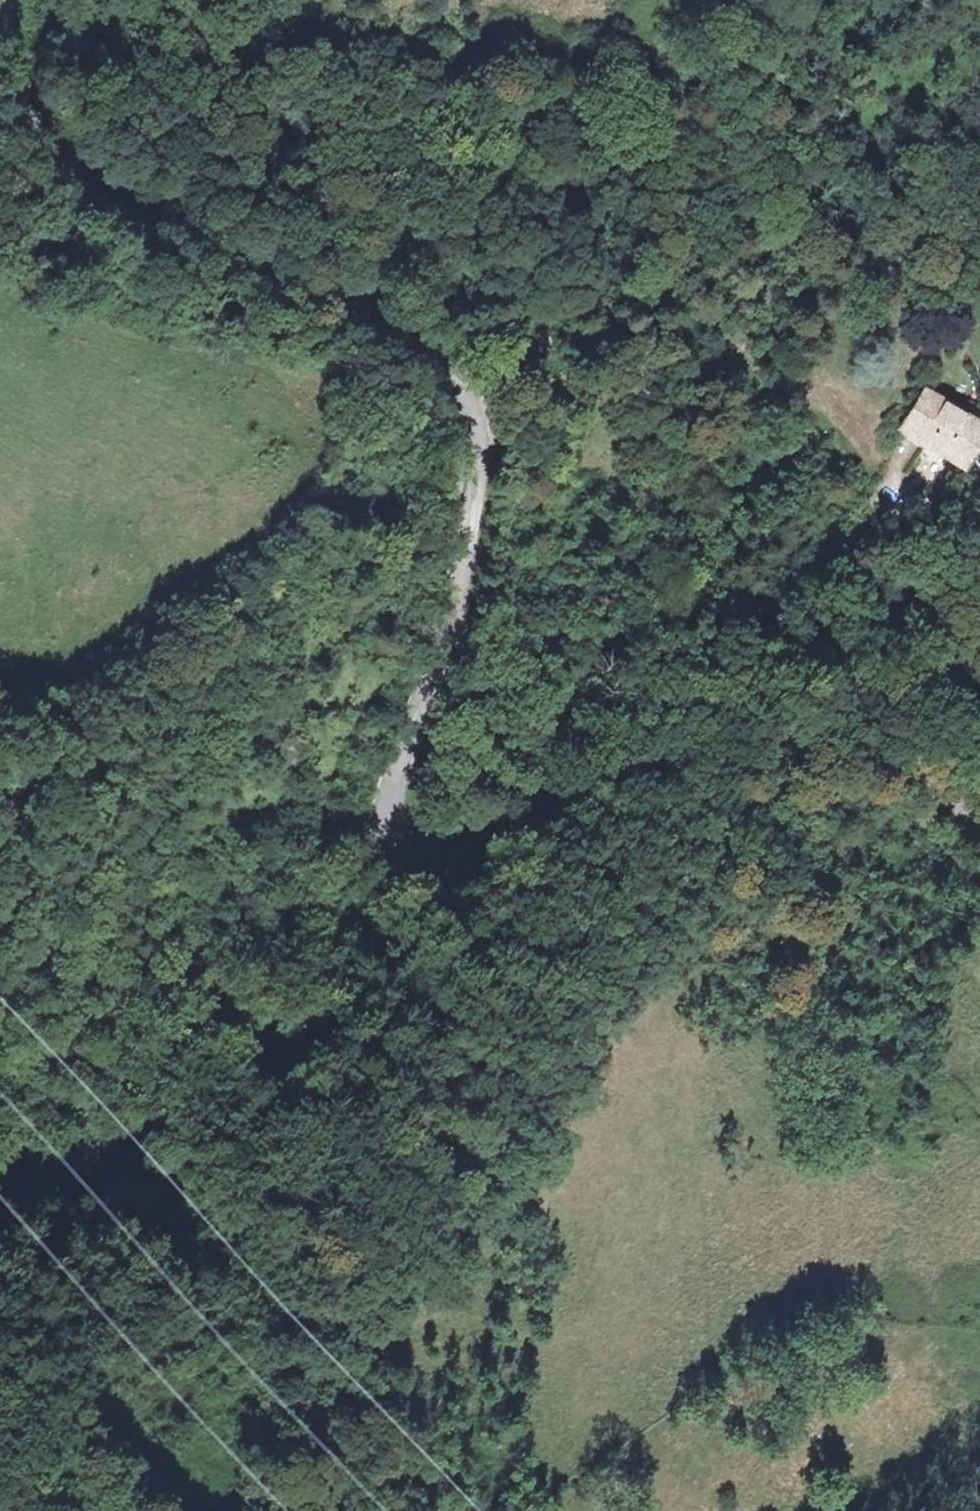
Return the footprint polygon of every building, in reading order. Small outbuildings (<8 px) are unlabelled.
[(978,432),(925,396),(901,432),(955,468),(978,432)]
